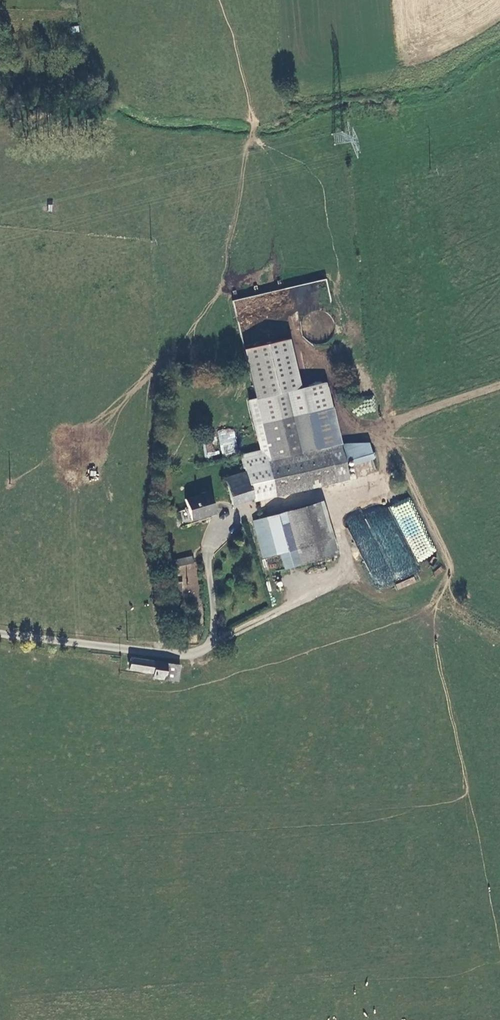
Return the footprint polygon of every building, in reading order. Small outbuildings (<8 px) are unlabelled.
[(327,282),(234,297),(238,322),(305,312),(305,307),(320,305),(319,299),(329,297),(327,282)] [(292,339),(243,350),(255,400),(259,418),(267,456),(264,457),(262,449),(242,453),(244,467),(252,498),(346,477),(342,463),(373,456),(369,442),(342,444),(327,383),(303,388),(292,339)] [(218,453),(234,455),(237,430),(221,429),(218,453)] [(252,498),(244,467),(224,474),(230,503),(252,498)] [(214,512),(208,492),(185,499),(191,519),(214,512)] [(409,494),(346,522),(377,590),(419,572),(415,563),(436,554),(409,494)] [(274,514),(277,527),(283,552),(294,549),(331,540),(328,527),(322,501),(274,514)] [(258,518),(260,529),(263,528),(264,531),(277,527),(274,514),(258,518)] [(254,530),(260,529),(258,518),(252,520),(254,530)] [(260,529),(266,556),(283,552),(277,527),(264,531),(263,528),(260,529)] [(261,557),(266,556),(260,529),(254,530),(261,557)] [(331,540),(294,549),(298,565),(335,555),(331,540)] [(191,556),(170,560),(171,568),(193,563),(191,556)] [(398,590),(417,582),(414,576),(395,584),(398,590)] [(150,676),(178,680),(180,666),(130,658),(129,668),(150,671),(150,676)]
